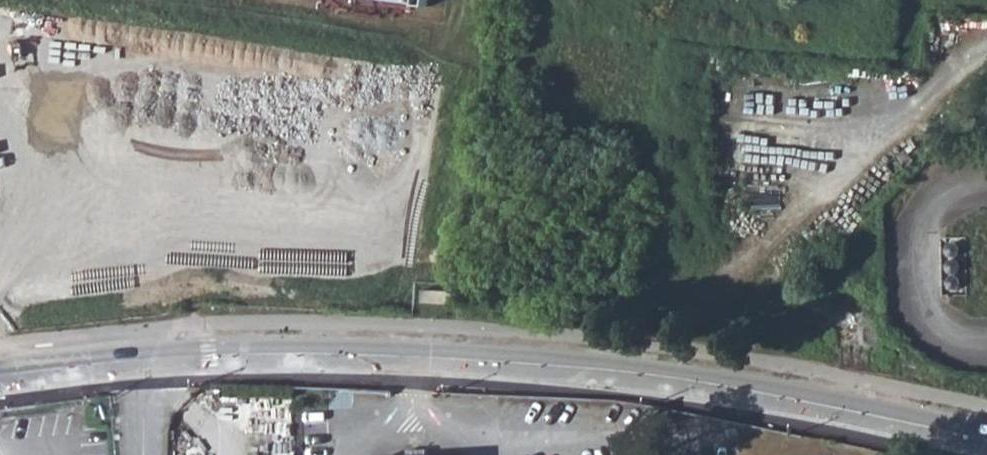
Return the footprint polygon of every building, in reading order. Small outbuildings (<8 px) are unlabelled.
[(430,8),(431,0),(373,0),(430,8)] [(941,237),(941,295),(967,295),(967,236),(941,237)]
